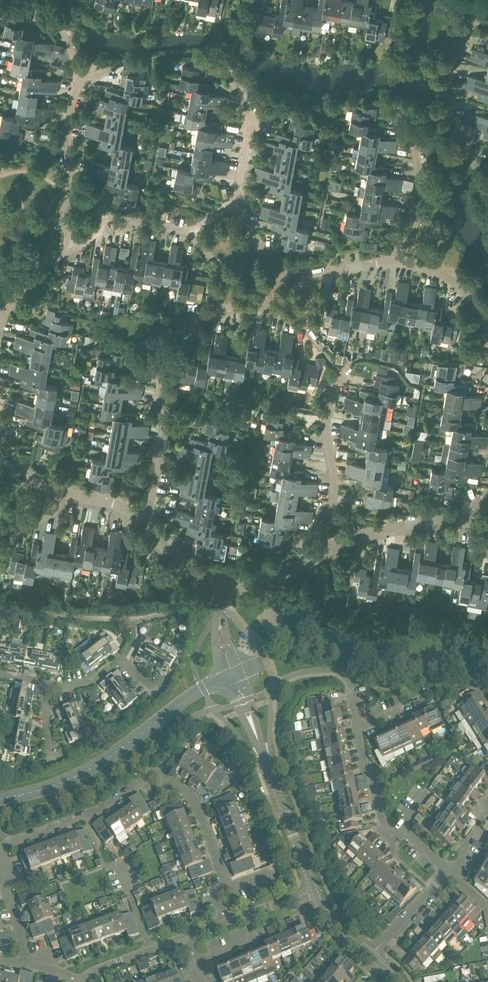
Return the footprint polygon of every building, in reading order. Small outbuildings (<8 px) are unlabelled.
[(198,3),(197,10),(206,12),(208,0),(199,0),(198,3)] [(206,12),(215,14),(221,15),(221,11),(223,0),(208,0),(206,12)] [(281,10),(280,13),(280,14),(276,14),(273,31),(282,33),(283,26),(287,2),(288,0),(282,0),(280,9),(281,10)] [(287,2),(283,26),(292,28),(293,22),(297,0),(292,0),(292,3),(287,2)] [(293,22),(302,23),(305,6),(301,5),(302,0),(303,0),(297,0),(293,22)] [(321,20),(325,0),(319,0),(318,3),(320,3),(319,8),(314,7),(310,31),(319,33),(320,27),(321,20)] [(331,15),(332,15),(334,0),(325,0),(321,20),(330,22),(331,15)] [(344,0),(334,0),(332,15),(341,17),(344,0)] [(341,17),(350,19),(353,1),(347,0),(344,0),(341,17)] [(362,0),(358,0),(357,2),(353,1),(350,19),(349,25),(358,26),(359,20),(362,0)] [(359,20),(368,22),(369,13),(371,4),(367,3),(367,0),(362,0),(359,20)] [(375,0),(372,0),(371,4),(369,13),(368,22),(365,35),(374,37),(378,19),(373,18),(374,13),(375,13),(378,0),(375,0)] [(24,22),(29,23),(32,8),(14,4),(13,6),(9,5),(6,23),(23,26),(24,22)] [(255,4),(252,21),(255,21),(253,31),(263,33),(263,30),(273,31),(276,14),(272,13),(273,8),(262,6),(255,4)] [(305,6),(302,23),(301,29),(310,31),(314,7),(305,6)] [(384,38),(385,35),(390,36),(394,16),(383,14),(382,20),(378,19),(374,37),(384,38)] [(39,39),(40,33),(23,30),(23,26),(6,23),(4,33),(17,35),(17,34),(34,38),(39,39)] [(34,42),(34,38),(17,34),(17,35),(15,43),(50,50),(52,44),(39,42),(38,43),(34,42)] [(13,52),(31,56),(32,51),(37,52),(37,53),(49,56),(50,50),(15,43),(13,52)] [(486,52),(486,51),(473,49),(472,54),(487,57),(487,52),(486,52)] [(12,61),(29,65),(31,56),(13,52),(12,61)] [(472,54),(471,60),(484,63),(484,61),(487,62),(487,57),(472,54)] [(10,70),(18,72),(41,76),(45,77),(46,71),(34,69),(33,70),(29,69),(29,65),(12,61),(10,70)] [(194,63),(193,68),(183,66),(181,76),(199,79),(200,75),(205,76),(207,65),(194,63)] [(142,78),(133,76),(134,71),(123,69),(122,74),(120,84),(125,86),(124,90),(142,93),(144,84),(140,83),(142,78)] [(16,81),(21,82),(57,88),(58,83),(45,80),(45,81),(40,80),(41,76),(18,72),(16,81)] [(203,83),(203,84),(198,83),(199,79),(181,76),(179,85),(186,86),(210,91),(215,92),(216,86),(203,83)] [(486,76),(485,80),(481,79),(481,78),(468,76),(467,82),(487,86),(487,76),(486,76)] [(20,91),(37,94),(38,90),(43,91),(43,92),(56,94),(57,88),(21,82),(20,91)] [(467,82),(466,87),(479,90),(479,89),(484,90),(483,94),(487,95),(487,86),(467,82)] [(209,95),(210,91),(186,86),(185,95),(191,96),(226,103),(227,97),(214,95),(214,96),(209,95)] [(128,100),(127,100),(140,103),(142,93),(124,90),(124,94),(119,93),(119,92),(106,90),(105,96),(110,97),(110,96),(128,100)] [(18,100),(36,103),(37,94),(20,91),(18,100)] [(483,94),(478,93),(477,99),(487,101),(487,95),(483,94)] [(90,102),(126,109),(127,100),(128,100),(110,96),(110,97),(109,101),(104,100),(104,99),(91,96),(90,102)] [(226,103),(191,96),(189,105),(206,109),(207,104),(212,105),(212,106),(225,109),(226,103)] [(16,109),(52,115),(53,110),(40,107),(40,108),(35,107),(36,103),(18,100),(16,109)] [(126,109),(90,102),(89,108),(102,110),(102,109),(107,110),(106,115),(124,118),(126,109)] [(354,104),(353,110),(351,119),(368,123),(369,118),(375,119),(377,109),(364,106),(354,104)] [(187,114),(205,118),(206,109),(189,105),(187,114)] [(16,109),(15,118),(32,121),(33,117),(38,118),(38,119),(50,121),(52,115),(16,109)] [(185,124),(194,125),(198,126),(216,129),(221,130),(222,124),(209,122),(209,123),(204,122),(205,118),(187,114),(182,113),(180,122),(185,123),(185,124)] [(487,118),(487,117),(474,114),(473,120),(487,123),(487,118)] [(2,115),(0,124),(18,128),(18,123),(23,124),(23,125),(36,128),(37,122),(32,121),(15,118),(2,115)] [(124,118),(106,115),(105,124),(122,127),(124,118)] [(294,134),(312,137),(314,128),(310,127),(311,122),(291,118),(289,129),(295,130),(294,134)] [(373,127),(372,128),(368,127),(368,123),(351,119),(349,128),(362,131),(380,134),(384,135),(386,129),(373,127)] [(473,120),(472,126),(485,128),(485,127),(487,128),(487,123),(473,120)] [(85,129),(121,136),(122,127),(105,124),(104,128),(99,127),(99,126),(86,123),(85,129)] [(20,144),(22,133),(17,132),(18,128),(0,124),(0,134),(2,135),(1,140),(20,144)] [(192,134),(197,135),(232,142),(233,136),(220,133),(220,134),(215,133),(216,129),(198,126),(194,125),(192,134)] [(121,136),(85,129),(84,135),(97,138),(97,136),(102,137),(101,142),(119,145),(121,136)] [(379,138),(380,134),(362,131),(360,140),(396,146),(397,141),(384,138),(384,139),(379,138)] [(312,137),(294,134),(293,138),(288,137),(289,136),(276,134),(275,140),(279,141),(297,144),(310,147),(312,137)] [(195,144),(212,147),(213,143),(218,144),(218,145),(231,147),(232,142),(197,135),(195,144)] [(260,146),(295,153),(297,144),(279,141),(279,145),(274,144),(274,143),(261,140),(260,146)] [(396,146),(360,140),(359,149),(376,152),(377,148),(382,149),(382,150),(395,152),(396,146)] [(101,142),(96,141),(95,147),(108,149),(108,148),(113,149),(112,153),(130,157),(132,147),(119,145),(101,142)] [(193,153),(211,156),(212,147),(195,144),(193,153)] [(159,146),(157,155),(165,156),(167,148),(159,146)] [(295,153),(260,146),(259,152),(272,154),(272,153),(277,154),(276,159),(294,162),(295,153)] [(376,152),(359,149),(357,158),(374,161),(376,152)] [(130,157),(112,153),(111,162),(128,166),(130,157)] [(191,162),(227,168),(228,163),(215,160),(215,161),(210,160),(211,156),(193,153),(191,162)] [(386,173),(391,174),(392,168),(379,165),(378,166),(374,165),(374,161),(357,158),(355,167),(368,169),(386,173)] [(294,162),(276,159),(274,168),(292,171),(294,162)] [(186,160),(184,169),(207,174),(208,170),(213,171),(213,172),(226,174),(227,168),(191,162),(186,160)] [(128,166),(111,162),(110,167),(105,166),(105,165),(92,162),(91,168),(127,175),(128,166)] [(108,176),(107,180),(125,184),(125,183),(127,175),(91,168),(90,174),(103,176),(103,175),(108,176)] [(184,169),(177,168),(175,177),(193,181),(194,176),(198,177),(198,178),(211,181),(212,175),(207,174),(184,169)] [(292,171),(274,168),(273,172),(269,171),(269,170),(256,168),(255,173),(290,180),(292,171)] [(386,173),(368,169),(366,178),(402,185),(403,179),(390,177),(390,178),(385,177),(386,173)] [(290,180),(255,173),(254,179),(267,182),(267,181),(272,181),(271,186),(289,189),(290,180)] [(173,187),(177,187),(176,193),(195,197),(197,186),(192,185),(193,181),(175,177),(173,187)] [(365,187),(382,191),(383,186),(388,187),(388,188),(401,191),(402,185),(366,178),(365,187)] [(114,188),(114,187),(119,188),(118,192),(136,195),(138,186),(125,183),(125,184),(107,180),(102,179),(101,185),(114,188)] [(271,186),(266,185),(265,191),(278,193),(278,192),(283,193),(282,197),(300,201),(302,191),(289,189),(271,186)] [(382,191),(365,187),(363,196),(381,200),(382,191)] [(136,195),(118,192),(118,196),(112,195),(110,206),(123,208),(124,203),(134,205),(136,195)] [(361,205),(397,212),(398,206),(385,204),(385,205),(380,204),(381,200),(363,196),(361,205)] [(300,201),(282,197),(280,206),(298,210),(300,201)] [(397,212),(361,205),(359,214),(377,218),(378,214),(383,214),(383,216),(395,218),(397,212)] [(298,210),(280,206),(280,211),(275,210),(275,209),(262,206),(261,212),(296,219),(298,210)] [(278,220),(277,224),(295,228),(295,227),(296,219),(261,212),(260,218),(273,220),(273,219),(278,220)] [(382,219),(377,218),(359,214),(353,213),(346,212),(345,221),(363,224),(363,220),(368,221),(368,222),(381,225),(382,219)] [(343,231),(346,231),(345,237),(365,240),(367,230),(362,229),(363,224),(345,221),(343,231)] [(284,232),(284,231),(289,231),(288,236),(306,239),(308,230),(295,227),(295,228),(277,224),(272,223),(271,229),(284,232)] [(306,239),(288,236),(287,240),(282,239),(280,250),(293,252),(294,247),(304,249),(306,239)] [(142,282),(150,241),(144,239),(141,252),(142,253),(142,257),(137,257),(133,280),(142,282)] [(151,284),(155,260),(151,259),(152,254),(153,255),(155,242),(150,241),(142,282),(151,284)] [(170,281),(177,246),(171,245),(169,257),(170,258),(169,262),(164,262),(161,279),(170,281)] [(103,264),(99,263),(94,286),(103,288),(111,247),(105,246),(103,259),(104,259),(103,264)] [(170,281),(169,287),(178,288),(178,289),(182,265),(178,264),(179,259),(180,260),(183,247),(177,246),(170,281)] [(114,284),(117,266),(112,265),(113,261),(114,261),(117,248),(111,247),(103,288),(113,290),(114,284)] [(121,291),(131,293),(132,287),(133,280),(137,257),(138,252),(132,251),(130,264),(131,264),(130,269),(126,268),(121,291)] [(92,275),(87,274),(83,298),(92,300),(94,286),(99,263),(100,258),(94,257),(91,270),(92,270),(92,275)] [(155,260),(151,284),(160,285),(161,279),(164,262),(155,260)] [(189,261),(187,261),(183,260),(182,265),(178,289),(178,288),(176,296),(186,297),(189,280),(185,279),(185,276),(186,276),(189,261)] [(84,268),(73,266),(71,279),(76,280),(73,296),(83,298),(87,274),(83,273),(84,268)] [(117,266),(114,284),(113,290),(121,291),(126,268),(117,266)] [(200,303),(201,297),(202,291),(208,292),(209,288),(211,278),(205,277),(195,275),(194,280),(189,280),(186,297),(195,299),(195,302),(200,303)] [(404,282),(398,281),(396,294),(397,295),(396,299),(391,299),(388,316),(387,322),(396,323),(397,318),(404,282)] [(405,301),(406,298),(407,298),(410,284),(404,282),(397,318),(406,320),(410,302),(405,301)] [(424,323),(431,288),(425,286),(423,299),(424,300),(423,304),(419,304),(415,321),(424,323)] [(357,306),(353,305),(350,322),(359,324),(365,289),(359,288),(357,300),(358,301),(357,306)] [(433,325),(437,307),(432,306),(433,301),(434,302),(437,289),(431,288),(424,323),(433,325)] [(368,326),(371,308),(367,307),(368,302),(369,303),(371,290),(365,289),(359,324),(368,326)] [(377,328),(386,329),(387,322),(388,316),(391,299),(392,294),(387,293),(384,306),(385,306),(384,311),(380,310),(377,328)] [(346,312),(347,312),(346,317),(341,316),(338,334),(347,335),(350,322),(353,305),(354,300),(348,299),(346,312)] [(415,321),(419,304),(410,302),(406,320),(415,321)] [(438,302),(437,307),(433,325),(431,338),(440,339),(443,322),(439,321),(440,316),(441,316),(443,303),(438,302)] [(47,309),(47,311),(46,312),(46,313),(46,314),(45,314),(46,315),(46,316),(46,317),(45,324),(50,325),(49,329),(67,332),(69,323),(65,322),(66,317),(54,315),(55,311),(52,310),(52,308),(48,307),(48,309),(47,309)] [(338,334),(341,316),(337,315),(338,310),(328,308),(325,321),(330,322),(328,332),(338,334)] [(366,332),(376,333),(377,328),(380,310),(371,308),(368,326),(366,332)] [(449,343),(455,344),(459,319),(449,317),(448,322),(443,322),(440,339),(450,341),(449,343)] [(254,364),(261,329),(255,328),(253,341),(254,341),(253,346),(249,345),(245,363),(254,364)] [(52,339),(65,342),(67,332),(49,329),(48,333),(43,333),(44,331),(31,329),(30,335),(35,336),(52,339)] [(261,329),(254,364),(263,366),(267,348),(262,348),(263,343),(264,343),(267,330),(261,329)] [(281,370),(288,334),(282,333),(280,346),(281,346),(280,351),(276,350),(272,368),(281,370)] [(214,352),(210,351),(205,375),(215,377),(216,371),(222,335),(217,334),(214,347),(215,347),(214,352)] [(291,371),(294,353),(290,353),(290,348),(292,348),(294,335),(288,334),(281,370),(291,371)] [(225,372),(228,354),(224,354),(225,349),(226,349),(228,336),(222,335),(216,371),(225,372)] [(52,339),(35,336),(34,340),(29,339),(29,338),(16,336),(15,341),(51,348),(52,339)] [(243,376),(245,363),(249,345),(250,340),(244,339),(241,352),(242,352),(241,357),(237,356),(234,374),(243,376)] [(31,354),(49,357),(51,348),(15,341),(14,347),(27,350),(27,349),(32,349),(31,354)] [(203,358),(204,358),(203,363),(198,362),(195,380),(204,382),(205,375),(210,351),(211,346),(205,345),(203,358)] [(381,353),(380,359),(389,361),(390,355),(391,351),(392,346),(387,345),(386,348),(382,347),(382,349),(381,353)] [(271,374),(272,368),(276,350),(267,348),(263,366),(262,372),(271,374)] [(295,349),(294,353),(291,371),(288,384),(297,386),(300,368),(296,367),(297,362),(298,363),(301,350),(295,349)] [(409,350),(402,349),(400,361),(406,362),(409,350)] [(401,352),(392,350),(390,362),(399,364),(401,352)] [(109,353),(108,358),(98,356),(96,366),(114,369),(115,365),(120,366),(122,355),(109,353)] [(29,363),(47,366),(49,357),(31,354),(29,363)] [(194,385),(195,380),(198,362),(194,361),(195,356),(185,354),(184,359),(180,359),(176,382),(194,385)] [(234,374),(237,356),(228,354),(225,372),(234,374)] [(47,366),(29,363),(29,367),(24,366),(24,365),(11,363),(10,369),(45,375),(47,366)] [(448,369),(438,367),(436,376),(453,380),(454,375),(460,376),(462,366),(460,365),(460,364),(455,363),(455,365),(449,363),(448,369)] [(316,366),(306,364),(305,369),(300,368),(297,386),(307,388),(307,384),(313,385),(313,384),(316,366)] [(118,373),(118,374),(113,373),(114,369),(96,366),(94,375),(107,378),(107,377),(125,381),(130,382),(131,376),(118,373)] [(45,375),(10,369),(9,374),(22,377),(22,376),(27,377),(26,381),(44,384),(45,375)] [(395,384),(396,378),(377,375),(375,385),(380,386),(379,391),(397,394),(399,384),(395,384)] [(458,384),(458,385),(453,384),(453,380),(436,376),(434,385),(447,388),(465,391),(470,392),(471,386),(458,384)] [(124,385),(125,381),(107,377),(107,378),(106,386),(141,393),(142,387),(129,385),(129,386),(124,385)] [(37,392),(55,396),(57,386),(44,384),(26,381),(21,380),(20,386),(33,388),(33,387),(38,388),(37,392)] [(141,393),(106,386),(104,395),(122,399),(122,394),(127,395),(127,396),(140,399),(141,393)] [(464,396),(465,391),(447,388),(445,397),(481,404),(482,398),(469,395),(469,396),(464,396)] [(360,396),(365,397),(389,402),(395,403),(397,394),(379,391),(378,395),(374,394),(374,393),(361,391),(360,396)] [(60,397),(55,396),(37,392),(36,402),(53,405),(58,406),(60,397)] [(122,399),(104,395),(102,404),(120,408),(122,399)] [(171,397),(170,404),(178,406),(179,399),(171,397)] [(359,400),(346,397),(345,403),(387,411),(389,402),(365,397),(364,402),(359,401),(359,400)] [(444,406),(461,409),(462,405),(467,406),(467,407),(480,409),(481,404),(445,397),(444,406)] [(53,405),(36,402),(35,406),(30,405),(30,404),(17,401),(16,407),(51,414),(53,405)] [(385,420),(387,411),(345,403),(344,409),(357,411),(357,410),(362,411),(361,415),(385,420)] [(120,408),(102,404),(100,414),(113,416),(131,419),(136,420),(137,414),(124,412),(124,413),(119,412),(120,408)] [(442,415),(460,418),(461,409),(444,406),(442,415)] [(57,415),(51,414),(16,407),(15,413),(28,415),(28,414),(33,415),(32,419),(32,420),(56,424),(57,415)] [(278,412),(277,416),(267,414),(265,425),(283,428),(284,424),(289,425),(291,414),(278,412)] [(385,420),(361,415),(360,424),(383,429),(385,420)] [(440,424),(453,426),(471,430),(476,431),(477,425),(464,422),(464,424),(459,423),(460,418),(442,415),(440,424)] [(112,425),(147,431),(148,426),(135,423),(135,424),(130,423),(131,419),(113,416),(112,425)] [(63,425),(56,424),(32,420),(32,419),(27,418),(26,424),(39,427),(39,426),(44,427),(43,431),(61,434),(61,435),(66,436),(68,426),(63,426),(63,425)] [(226,427),(206,423),(204,434),(210,435),(209,438),(227,441),(228,433),(225,432),(226,427)] [(340,430),(381,438),(383,429),(360,424),(359,429),(354,428),(354,427),(341,424),(340,430)] [(147,431),(112,425),(110,434),(128,437),(129,433),(133,434),(133,435),(146,437),(147,431)] [(283,428),(265,425),(264,434),(300,440),(301,434),(288,432),(288,433),(283,432),(283,428)] [(453,426),(452,436),(487,442),(487,437),(487,436),(475,434),(475,435),(470,434),(471,430),(453,426)] [(381,438),(340,430),(339,436),(352,438),(352,437),(357,438),(356,442),(380,447),(381,438)] [(35,445),(48,447),(58,449),(59,444),(65,445),(67,436),(66,436),(61,435),(61,434),(43,431),(43,435),(37,434),(35,445)] [(128,437),(110,434),(108,443),(126,446),(128,437)] [(294,444),(294,439),(277,436),(275,445),(311,452),(312,446),(299,443),(298,444),(294,444)] [(487,442),(452,436),(450,445),(468,448),(468,444),(473,444),(473,446),(486,448),(487,442)] [(209,438),(208,443),(203,442),(203,441),(191,439),(189,445),(225,452),(227,441),(209,438)] [(415,438),(414,447),(423,449),(424,440),(415,438)] [(387,448),(380,447),(356,442),(351,442),(350,447),(363,450),(363,449),(368,450),(367,454),(385,457),(387,448)] [(126,446),(108,443),(107,452),(142,458),(143,453),(130,450),(130,451),(125,450),(126,446)] [(450,445),(444,443),(442,453),(466,457),(468,448),(450,445)] [(269,444),(267,453),(268,453),(291,457),(292,453),(297,454),(297,455),(309,457),(311,452),(275,445),(269,444)] [(210,459),(212,449),(194,446),(194,450),(189,449),(189,448),(176,446),(175,451),(210,459)] [(412,456),(419,458),(421,458),(423,449),(414,447),(412,456)] [(34,450),(33,457),(40,458),(41,451),(34,450)] [(259,451),(252,450),(250,459),(258,460),(259,452),(259,451)] [(123,464),(124,460),(128,461),(128,462),(141,464),(142,458),(107,452),(105,460),(105,461),(123,464)] [(210,459),(175,452),(174,457),(187,460),(187,459),(192,459),(191,466),(208,469),(210,459)] [(272,463),(289,466),(291,457),(268,453),(267,462),(272,463)] [(441,462),(482,469),(483,464),(470,461),(470,462),(465,461),(466,457),(442,453),(441,462)] [(385,457),(367,454),(366,463),(383,466),(385,457)] [(91,467),(108,471),(109,466),(114,467),(114,468),(127,471),(128,465),(123,464),(105,461),(105,460),(92,458),(91,467)] [(439,471),(463,475),(463,471),(468,472),(468,473),(481,475),(482,469),(441,462),(439,471)] [(272,463),(270,472),(278,474),(301,478),(306,479),(307,473),(294,471),(293,472),(289,471),(289,466),(272,463)] [(383,466),(366,463),(365,467),(360,466),(360,465),(347,463),(346,469),(382,475),(383,466)] [(208,469),(191,466),(189,475),(207,478),(208,469)] [(92,478),(91,483),(90,488),(110,491),(111,487),(113,476),(107,475),(108,471),(91,467),(89,477),(92,478)] [(363,477),(362,481),(380,484),(382,475),(346,469),(345,474),(358,477),(358,476),(363,477)] [(467,476),(463,475),(439,471),(432,469),(430,478),(448,482),(449,477),(454,478),(453,479),(466,482),(467,476)] [(205,485),(207,478),(189,475),(189,477),(184,476),(184,475),(171,473),(170,478),(205,485)] [(278,474),(276,483),(281,484),(317,490),(318,484),(305,482),(305,483),(300,482),(301,478),(278,474)] [(205,486),(170,478),(169,484),(182,487),(182,486),(187,487),(187,490),(204,493),(205,486)] [(428,488),(432,489),(431,494),(451,498),(452,487),(447,486),(448,482),(430,478),(428,488)] [(369,488),(370,487),(374,488),(374,492),(391,496),(393,487),(380,484),(362,481),(358,480),(356,486),(369,488)] [(317,490),(281,484),(280,493),(297,496),(298,492),(303,493),(303,494),(316,496),(317,490)] [(204,494),(182,490),(180,496),(193,498),(194,497),(198,498),(197,505),(215,509),(217,496),(204,494)] [(391,496),(374,492),(373,497),(367,496),(365,506),(378,509),(379,503),(390,505),(391,496)] [(278,502),(296,505),(297,496),(280,493),(278,502)] [(313,512),(300,509),(300,510),(295,509),(296,505),(278,502),(276,511),(312,517),(313,513),(313,512)] [(215,509),(197,505),(196,514),(213,518),(215,509)] [(276,511),(271,510),(270,513),(269,519),(292,523),(293,519),(298,520),(298,521),(311,523),(312,517),(276,511)] [(191,514),(178,512),(177,517),(212,524),(213,518),(196,514),(195,516),(190,515),(191,514)] [(212,524),(177,517),(176,523),(189,525),(189,524),(194,525),(193,529),(211,532),(212,524)] [(269,519),(262,517),(260,526),(278,530),(279,526),(284,526),(283,527),(296,530),(297,524),(292,523),(269,519)] [(89,527),(83,526),(80,544),(77,543),(72,567),(81,568),(89,527)] [(258,536),(262,537),(261,542),(281,546),(282,535),(277,534),(278,530),(260,526),(258,536)] [(95,528),(89,527),(81,568),(90,570),(91,564),(95,546),(91,546),(95,528)] [(211,532),(193,529),(188,528),(187,535),(200,537),(200,536),(205,537),(204,541),(222,544),(224,535),(211,532)] [(116,532),(110,531),(107,549),(103,548),(100,566),(109,567),(116,532)] [(33,573),(43,575),(50,533),(45,532),(41,550),(38,549),(33,573)] [(122,533),(116,532),(109,567),(118,569),(122,551),(121,551),(118,551),(122,533)] [(56,534),(50,533),(43,575),(52,577),(53,570),(56,553),(53,552),(56,534)] [(72,537),(69,555),(65,554),(62,572),(61,578),(70,580),(72,567),(77,543),(78,539),(77,538),(72,537)] [(222,544),(204,541),(203,545),(198,544),(196,555),(209,557),(210,552),(220,554),(222,544)] [(424,583),(425,578),(432,542),(427,541),(423,559),(420,559),(417,576),(416,581),(424,583)] [(434,580),(438,562),(435,561),(438,543),(432,542),(425,578),(434,580)] [(30,561),(26,560),(23,578),(32,580),(33,573),(38,549),(39,545),(33,544),(30,561)] [(103,548),(95,546),(91,564),(100,566),(103,548)] [(451,589),(453,583),(452,583),(459,547),(454,546),(450,564),(447,563),(443,581),(442,587),(451,589)] [(116,582),(125,584),(129,566),(125,565),(128,548),(122,547),(121,551),(122,551),(118,569),(116,582)] [(388,547),(385,565),(381,564),(378,582),(387,584),(393,549),(388,547)] [(462,561),(465,548),(459,547),(452,583),(453,583),(462,585),(466,562),(462,561)] [(396,586),(399,568),(396,567),(399,550),(393,549),(387,584),(396,586)] [(13,552),(10,565),(11,566),(10,573),(9,580),(14,581),(14,576),(23,578),(26,560),(22,560),(23,554),(13,552)] [(65,554),(56,553),(53,570),(62,572),(65,554)] [(414,589),(416,581),(417,576),(420,559),(421,554),(415,553),(412,570),(408,570),(405,587),(414,589)] [(382,560),(376,559),(373,576),(370,576),(366,594),(375,595),(378,582),(381,564),(382,560)] [(133,567),(129,566),(125,584),(134,586),(135,582),(141,583),(144,564),(134,562),(133,567)] [(443,581),(447,563),(438,562),(434,580),(443,581)] [(471,563),(466,562),(462,585),(458,603),(467,605),(467,604),(468,599),(472,581),(468,581),(471,563)] [(356,568),(353,581),(358,582),(356,592),(366,594),(370,576),(366,575),(367,570),(356,568)] [(405,587),(408,570),(399,568),(396,586),(405,587)] [(472,581),(468,599),(467,604),(487,608),(487,601),(487,593),(485,593),(486,586),(487,587),(487,575),(484,575),(483,578),(477,577),(476,582),(472,581)] [(75,603),(75,604),(83,606),(84,604),(85,596),(77,594),(75,603)] [(342,606),(348,607),(351,595),(345,594),(342,606)] [(101,639),(93,645),(104,659),(112,653),(113,654),(112,655),(112,656),(114,655),(119,650),(106,632),(100,637),(101,639)] [(151,645),(153,643),(146,639),(146,640),(143,638),(141,637),(140,639),(138,642),(140,643),(143,645),(135,659),(142,663),(143,660),(151,665),(160,650),(151,645)] [(93,645),(89,640),(73,653),(77,658),(80,657),(91,672),(97,667),(98,666),(97,667),(96,665),(104,659),(93,645)] [(8,663),(11,646),(1,644),(1,641),(0,641),(0,662),(8,663)] [(173,664),(177,656),(176,656),(179,651),(172,647),(171,648),(164,644),(160,650),(151,665),(161,671),(159,673),(166,676),(170,669),(175,672),(175,673),(178,667),(173,664)] [(24,669),(28,646),(22,645),(21,648),(11,646),(8,663),(18,665),(17,668),(24,669)] [(41,670),(45,652),(35,650),(35,648),(28,646),(24,669),(31,670),(31,668),(41,670)] [(58,675),(62,653),(55,652),(55,654),(45,652),(41,670),(51,672),(51,674),(58,675)] [(100,685),(104,691),(106,690),(112,697),(127,687),(121,679),(122,678),(122,677),(118,672),(100,685)] [(34,694),(36,695),(38,688),(24,685),(24,686),(23,691),(16,690),(12,689),(10,700),(14,701),(32,705),(34,694)] [(139,699),(135,694),(133,695),(127,687),(112,697),(119,706),(117,708),(121,713),(139,699)] [(459,696),(462,701),(464,703),(477,695),(476,693),(471,696),(468,691),(459,696)] [(459,711),(465,721),(480,712),(477,707),(482,703),(477,695),(464,703),(466,707),(459,711)] [(334,711),(332,705),(331,699),(326,699),(316,702),(315,698),(307,700),(308,702),(311,720),(341,715),(340,709),(334,711)] [(14,701),(12,712),(19,713),(17,719),(17,720),(22,720),(31,722),(31,721),(32,715),(30,715),(32,705),(14,701)] [(56,712),(59,718),(61,718),(65,727),(81,720),(77,710),(79,710),(77,703),(56,712)] [(422,713),(429,729),(431,733),(445,726),(437,710),(434,712),(432,708),(422,713)] [(487,719),(487,713),(483,716),(480,712),(465,721),(461,723),(467,732),(487,719)] [(429,729),(422,713),(412,718),(420,734),(429,729)] [(341,715),(311,720),(311,721),(312,720),(314,731),(319,730),(319,729),(337,726),(336,721),(342,720),(341,715)] [(34,729),(36,722),(31,721),(31,722),(22,720),(17,720),(17,719),(13,718),(12,724),(15,724),(12,736),(30,739),(32,729),(34,729)] [(423,740),(420,734),(412,718),(407,720),(410,726),(405,729),(413,745),(423,740)] [(467,732),(465,733),(471,743),(476,739),(487,732),(487,719),(467,732)] [(66,737),(69,744),(90,735),(87,729),(85,730),(81,720),(65,727),(69,736),(67,737),(66,737)] [(413,745),(405,729),(400,731),(397,725),(392,727),(403,749),(404,749),(413,745)] [(321,740),(345,736),(344,731),(338,732),(337,726),(319,729),(319,730),(321,740)] [(386,738),(393,754),(403,749),(392,727),(388,730),(391,736),(386,738)] [(476,739),(482,749),(487,745),(487,732),(476,739)] [(378,734),(372,737),(379,751),(375,753),(381,766),(396,759),(393,754),(386,738),(381,740),(378,734)] [(16,754),(29,757),(30,749),(28,749),(30,739),(12,736),(10,747),(17,748),(16,754)] [(321,740),(315,741),(317,752),(323,751),(341,748),(340,742),(346,741),(345,736),(321,740)] [(452,741),(447,744),(450,750),(452,754),(456,749),(455,747),(452,741)] [(325,762),(349,757),(348,752),(342,754),(341,748),(323,751),(325,762)] [(179,749),(166,768),(175,774),(179,769),(180,769),(181,767),(180,767),(188,756),(188,755),(179,749)] [(433,761),(434,763),(439,761),(444,759),(441,753),(440,752),(436,754),(438,758),(433,761)] [(181,767),(185,770),(181,776),(185,780),(190,773),(189,773),(198,760),(189,753),(188,755),(188,756),(180,767),(181,767)] [(327,773),(345,769),(344,764),(350,763),(349,757),(325,762),(327,773)] [(194,785),(207,766),(198,760),(189,773),(190,773),(194,776),(190,783),(194,785)] [(421,763),(412,768),(414,773),(424,768),(421,763)] [(198,788),(202,782),(207,785),(216,772),(207,766),(194,785),(198,788)] [(487,784),(487,779),(471,766),(464,776),(478,786),(482,780),(487,784)] [(215,794),(227,776),(218,769),(216,772),(207,785),(205,787),(206,787),(205,788),(215,794)] [(330,784),(336,783),(336,782),(354,779),(353,774),(346,775),(345,769),(327,773),(330,783),(330,784)] [(458,784),(477,799),(480,796),(474,792),(478,786),(464,776),(458,784)] [(307,777),(301,778),(303,786),(309,784),(307,777)] [(336,782),(336,783),(338,792),(356,789),(354,779),(336,782)] [(477,799),(458,784),(451,793),(465,803),(470,798),(475,802),(477,799)] [(356,789),(338,792),(340,803),(358,800),(356,789)] [(444,802),(450,806),(464,816),(467,813),(461,809),(465,803),(451,793),(445,802),(444,802)] [(151,813),(138,794),(129,801),(133,807),(133,806),(142,819),(151,813)] [(238,806),(234,795),(213,803),(217,813),(218,813),(235,807),(238,806)] [(342,814),(360,811),(358,800),(340,803),(342,814)] [(182,815),(184,814),(184,813),(185,813),(181,802),(160,810),(164,821),(167,820),(182,814),(182,815)] [(129,812),(125,805),(120,808),(125,815),(125,814),(134,828),(143,822),(144,822),(142,819),(133,806),(133,807),(132,807),(134,809),(129,812)] [(450,806),(444,814),(464,829),(466,826),(460,822),(464,816),(450,806)] [(222,818),(215,820),(216,825),(217,825),(217,826),(224,823),(224,822),(239,817),(235,807),(218,813),(220,813),(222,818)] [(125,815),(120,818),(116,811),(112,814),(125,834),(134,828),(125,814),(125,815)] [(341,832),(346,831),(358,829),(357,823),(362,822),(360,811),(342,814),(344,825),(339,826),(341,832)] [(108,826),(106,825),(115,838),(114,838),(116,840),(125,834),(112,814),(108,817),(112,823),(108,826)] [(191,817),(184,820),(182,815),(182,814),(167,820),(170,830),(193,822),(191,817)] [(437,823),(452,834),(456,828),(461,832),(464,829),(444,814),(437,823)] [(224,823),(226,828),(218,831),(220,835),(243,827),(239,817),(224,822),(224,823)] [(102,819),(93,826),(105,844),(114,838),(115,838),(106,825),(102,819)] [(193,822),(170,830),(174,840),(189,834),(187,829),(195,826),(193,822)] [(431,832),(450,847),(453,843),(448,839),(452,834),(437,823),(431,832)] [(231,843),(247,837),(243,827),(220,835),(222,840),(229,837),(231,843)] [(75,835),(76,837),(82,853),(83,855),(94,851),(86,831),(75,835)] [(71,839),(68,832),(63,834),(72,856),(82,853),(76,837),(71,839)] [(360,837),(359,832),(343,834),(338,840),(356,857),(368,844),(360,837)] [(56,845),(61,860),(72,856),(63,834),(59,835),(62,843),(56,845)] [(189,834),(174,840),(178,850),(200,842),(199,837),(191,840),(189,834)] [(247,837),(231,843),(233,848),(226,851),(228,856),(250,847),(247,837)] [(61,860),(56,845),(51,847),(48,839),(43,841),(51,864),(61,860)] [(38,843),(41,850),(36,852),(41,868),(51,864),(43,841),(38,843)] [(197,854),(195,849),(202,846),(201,842),(178,850),(182,862),(205,854),(204,851),(197,854)] [(473,846),(484,852),(485,852),(487,854),(487,846),(486,845),(484,846),(475,842),(473,846)] [(364,865),(376,852),(368,844),(356,857),(364,865)] [(31,871),(41,868),(36,852),(34,845),(28,847),(31,854),(26,856),(25,854),(24,854),(20,855),(23,866),(26,873),(31,871)] [(229,860),(237,857),(239,862),(236,863),(237,863),(237,864),(251,858),(251,859),(254,858),(250,847),(228,856),(229,860)] [(373,872),(384,859),(376,852),(364,865),(372,872),(373,872)] [(201,864),(199,859),(206,857),(205,854),(182,862),(185,871),(188,870),(201,865),(201,864)] [(237,863),(230,866),(234,877),(255,869),(251,859),(251,858),(237,864),(237,863)] [(372,872),(367,877),(368,877),(376,884),(388,871),(384,867),(388,862),(384,859),(373,872),(372,872)] [(213,872),(209,861),(203,864),(201,864),(201,865),(188,870),(192,880),(213,872)] [(485,864),(482,869),(477,866),(474,870),(487,879),(487,866),(485,864)] [(384,892),(400,874),(396,870),(392,875),(388,871),(376,884),(384,892)] [(476,885),(474,887),(486,898),(487,895),(487,879),(474,870),(471,875),(477,878),(474,884),(476,885)] [(400,874),(384,892),(392,899),(404,886),(400,882),(404,877),(400,874)] [(400,907),(417,888),(412,885),(408,890),(404,886),(392,899),(400,907)] [(39,890),(18,898),(22,908),(29,906),(31,906),(31,905),(43,900),(39,890)] [(162,900),(161,900),(167,915),(167,916),(178,913),(177,911),(172,896),(170,890),(160,894),(162,900)] [(201,912),(193,891),(183,895),(188,909),(191,916),(201,912)] [(183,895),(182,892),(172,896),(177,911),(181,910),(181,911),(188,909),(183,895)] [(482,911),(470,900),(467,903),(461,898),(454,907),(471,922),(482,911)] [(46,899),(43,900),(31,905),(31,906),(33,911),(25,913),(27,918),(50,909),(46,899)] [(151,903),(152,906),(153,906),(157,919),(157,918),(158,920),(167,916),(167,915),(161,900),(151,903)] [(142,910),(150,931),(160,927),(158,920),(157,918),(157,919),(153,906),(152,906),(142,910)] [(471,922),(454,907),(446,914),(464,930),(471,922)] [(396,918),(403,912),(402,911),(398,908),(392,914),(396,918)] [(29,923),(36,920),(38,925),(51,921),(54,920),(50,909),(27,918),(29,923)] [(139,935),(132,914),(121,918),(125,930),(126,933),(126,932),(128,939),(139,935)] [(443,918),(441,916),(439,918),(437,921),(439,922),(457,938),(464,930),(446,914),(443,918)] [(121,918),(120,915),(110,919),(115,934),(125,930),(121,918)] [(100,923),(105,938),(112,935),(115,934),(110,919),(100,923)] [(364,924),(369,928),(373,923),(368,919),(364,924)] [(34,939),(55,931),(51,921),(38,925),(36,926),(30,928),(34,939)] [(439,922),(437,921),(435,923),(433,921),(431,923),(435,927),(432,930),(445,942),(450,946),(457,938),(439,922)] [(105,938),(100,923),(90,926),(98,949),(103,947),(100,940),(105,938)] [(291,952),(301,948),(293,929),(296,927),(295,923),(289,926),(290,930),(289,932),(289,934),(284,936),(291,952)] [(90,926),(79,930),(85,945),(86,948),(91,946),(93,951),(98,949),(90,926)] [(301,948),(318,941),(317,940),(315,935),(313,929),(307,932),(305,927),(300,929),(299,927),(296,927),(293,929),(301,948)] [(69,934),(70,937),(75,949),(76,951),(86,948),(85,945),(79,930),(69,934)] [(426,932),(424,934),(422,936),(438,950),(445,942),(432,930),(429,934),(426,932)] [(435,962),(442,954),(438,950),(422,936),(424,934),(421,931),(417,936),(420,939),(418,941),(420,943),(417,946),(430,958),(435,962)] [(4,934),(4,935),(0,936),(0,947),(13,944),(10,933),(4,934)] [(284,936),(274,940),(281,956),(291,952),(284,936)] [(67,962),(78,958),(76,951),(75,949),(70,937),(60,941),(67,962)] [(52,946),(53,950),(59,948),(57,943),(56,938),(50,940),(52,945),(52,946)] [(272,960),(281,956),(274,940),(265,944),(271,960),(272,960)] [(265,944),(260,946),(262,952),(257,954),(267,976),(277,972),(275,966),(272,960),(271,960),(265,944)] [(423,967),(430,958),(417,946),(410,955),(411,956),(404,964),(414,972),(420,965),(423,967)] [(257,954),(252,957),(250,950),(244,952),(257,981),(267,976),(257,954)] [(240,954),(243,961),(237,963),(245,981),(253,981),(257,981),(244,952),(240,954)] [(340,958),(333,967),(351,981),(352,981),(354,980),(349,975),(354,970),(340,958)] [(237,963),(232,965),(230,959),(225,961),(234,981),(245,981),(237,963)] [(220,963),(223,969),(217,971),(221,981),(234,981),(225,961),(220,963)] [(334,981),(343,981),(344,981),(345,981),(351,981),(333,967),(326,976),(334,981)] [(4,976),(0,975),(0,981),(8,981),(10,972),(5,971),(4,976)] [(19,981),(14,981),(15,973),(10,972),(8,981),(19,981)] [(175,972),(165,976),(167,981),(179,981),(175,972)] [(32,975),(21,973),(19,980),(19,981),(31,981),(32,975)]
